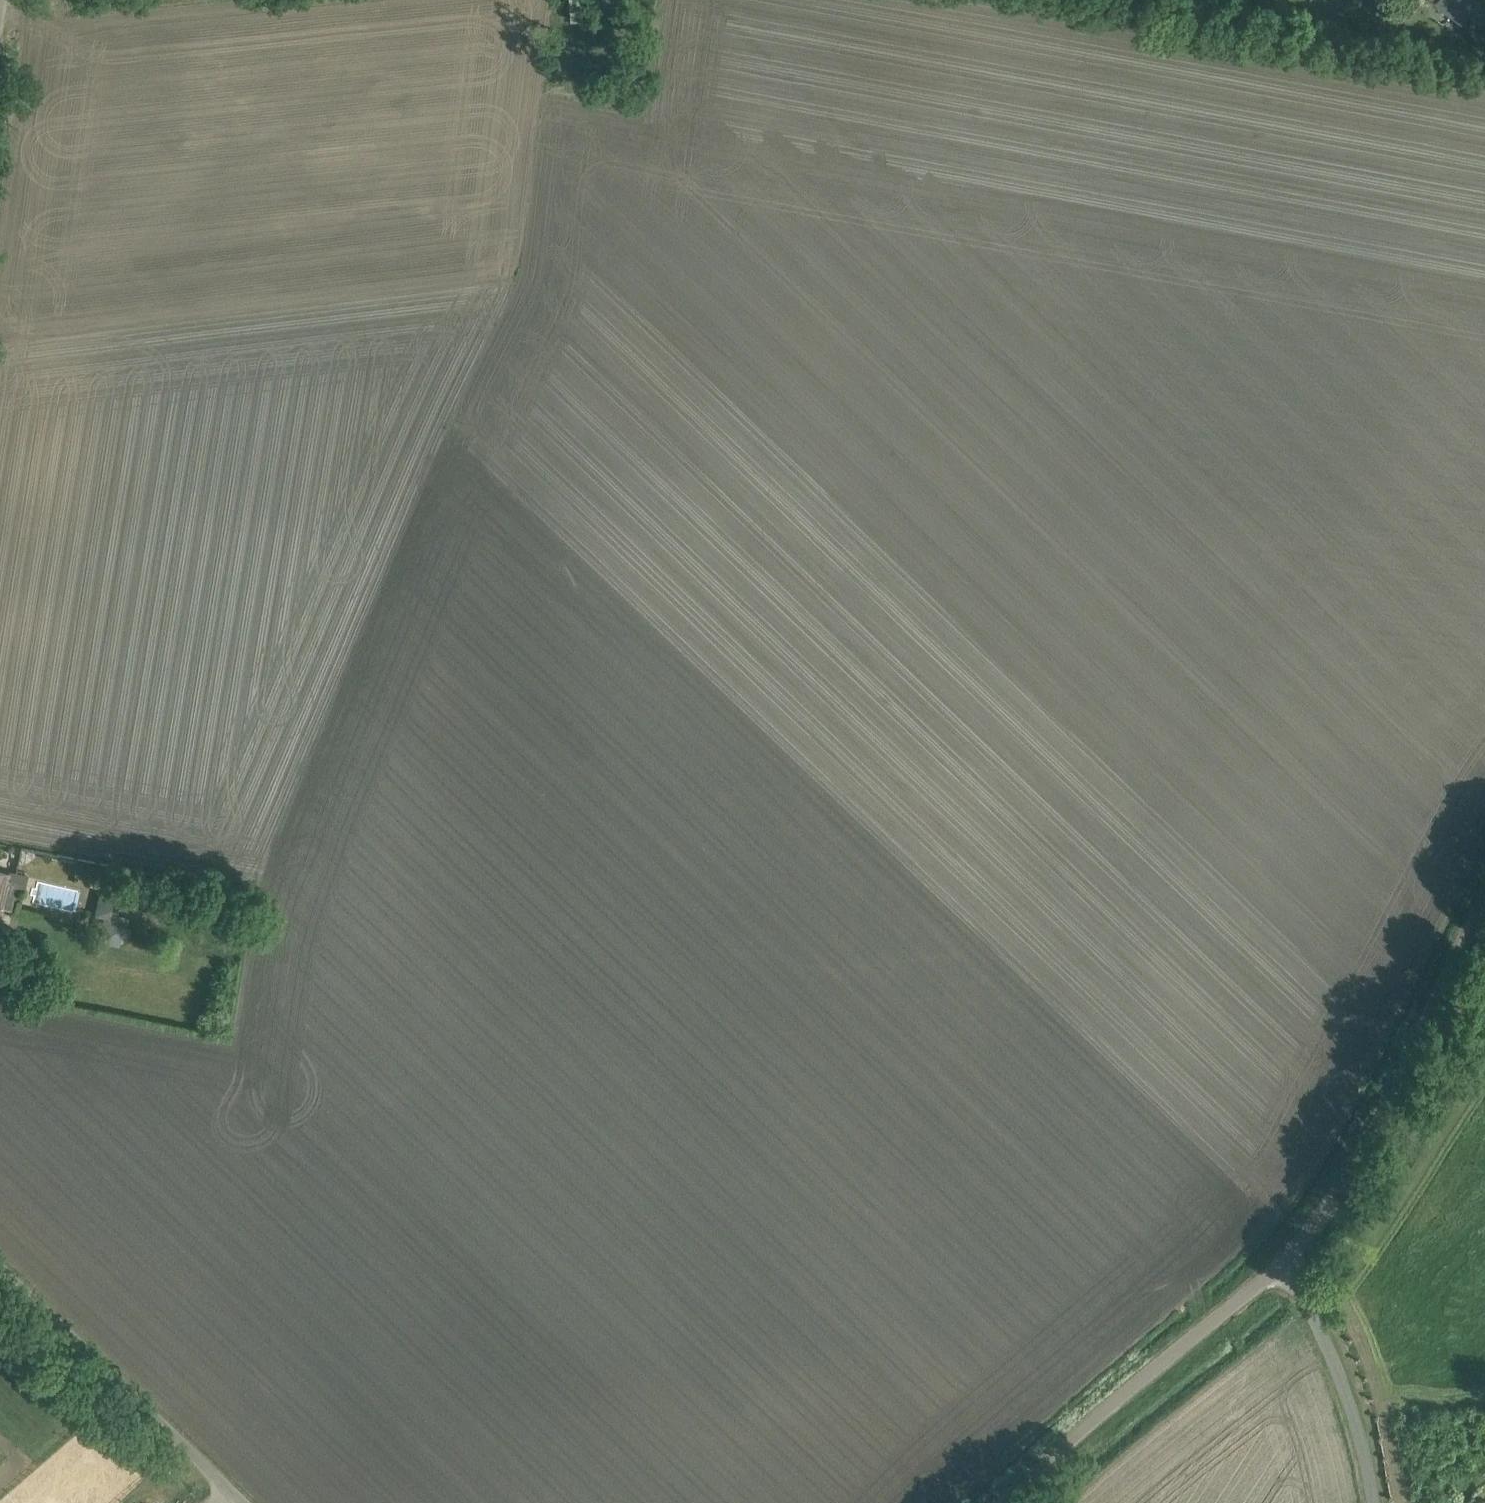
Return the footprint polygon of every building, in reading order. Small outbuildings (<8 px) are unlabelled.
[(1452,2),(1446,9),(1462,21),(1478,0),(1449,0),(1452,2)] [(0,870),(0,915),(2,916),(4,908),(13,910),(19,886),(26,888),(29,876),(0,870)] [(101,892),(93,924),(105,927),(103,936),(120,940),(121,934),(128,936),(131,926),(111,921),(112,916),(118,917),(119,911),(111,909),(114,895),(101,892)] [(165,932),(162,948),(174,951),(177,940),(178,935),(165,932)]
